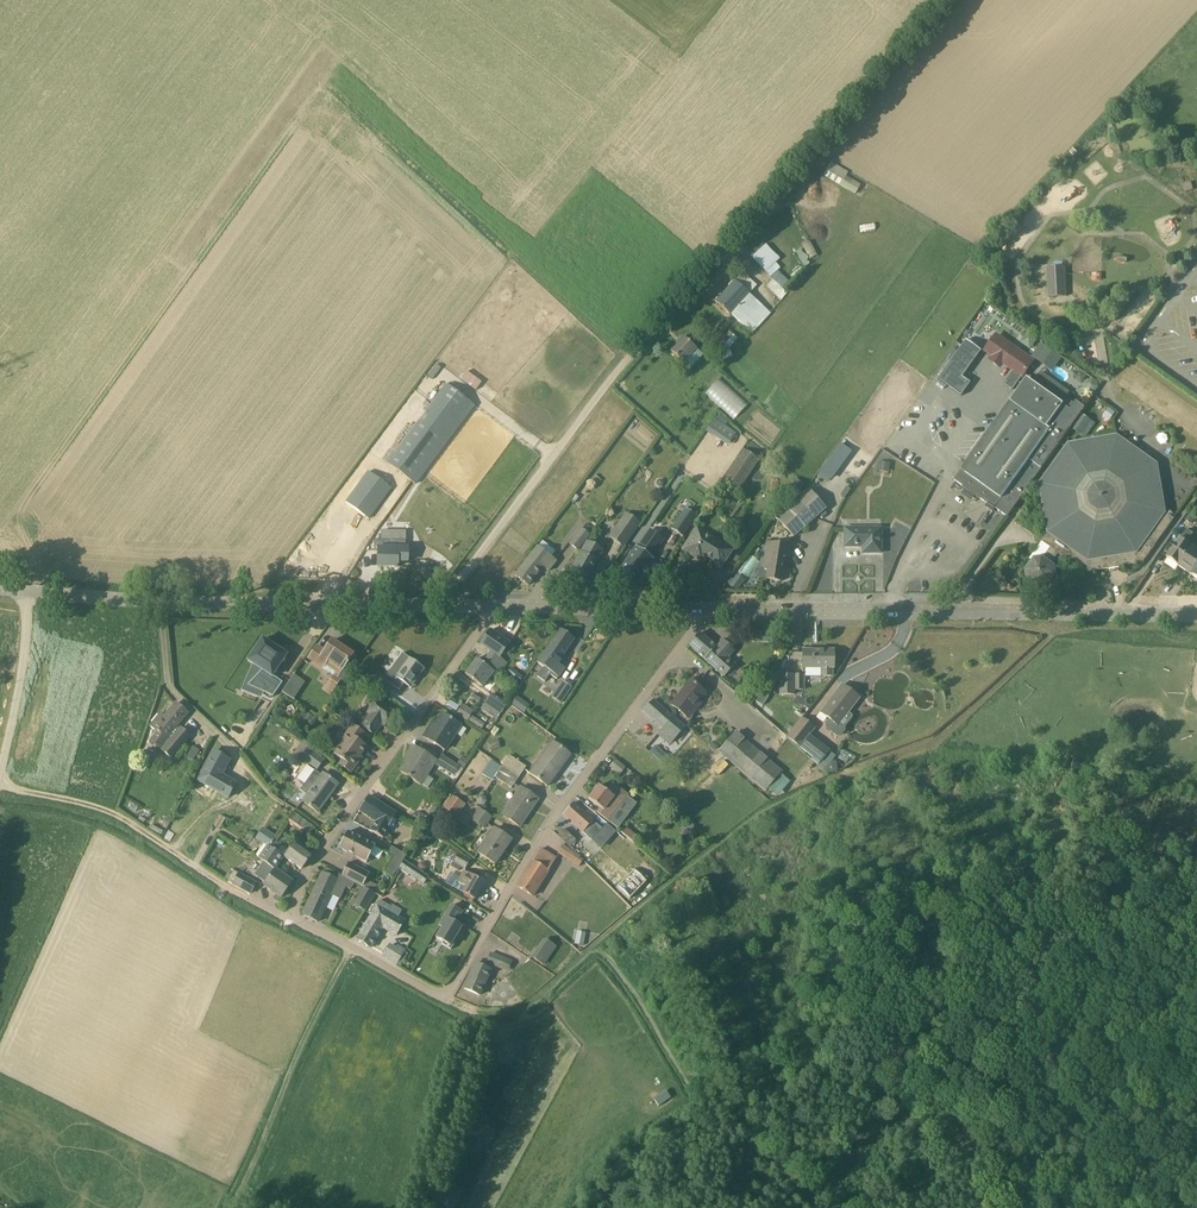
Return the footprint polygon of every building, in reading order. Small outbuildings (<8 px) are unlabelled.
[(829,167),(824,175),(852,192),(856,184),(829,167)] [(789,279),(766,257),(778,244),(772,238),(753,258),(773,277),(766,284),(781,298),(786,293),(780,288),(789,279)] [(1066,267),(1047,268),(1048,297),(1067,296),(1066,267)] [(735,280),(715,301),(730,315),(731,314),(752,333),(771,313),(735,280)] [(736,340),(729,333),(726,337),(720,331),(713,339),(718,344),(719,344),(726,350),(736,340)] [(1036,361),(997,333),(984,351),(991,357),(988,360),(1001,369),(1004,365),(1023,379),(1036,361)] [(695,348),(682,337),(669,351),(682,362),(695,348)] [(962,346),(937,381),(946,387),(947,385),(962,396),(971,382),(963,377),(977,357),(962,346)] [(720,352),(723,360),(732,356),(729,349),(726,350),(720,352)] [(481,383),(466,371),(460,379),(476,391),(481,383)] [(734,418),(749,403),(720,376),(706,392),(734,418)] [(1070,410),(1047,393),(1028,378),(1011,401),(955,480),(975,494),(994,508),(990,515),(995,508),(1008,517),(1043,468),(1086,408),(1076,401),(1070,410)] [(462,419),(458,417),(470,402),(447,384),(387,463),(414,483),(462,419)] [(1084,413),(1073,427),(1085,437),(1096,423),(1084,413)] [(706,432),(712,435),(715,431),(731,441),(736,433),(725,426),(715,419),(714,419),(706,432)] [(1155,546),(1174,519),(1175,519),(1166,512),(1157,465),(1117,436),(1069,444),(1040,484),(1048,533),(1042,541),(1051,548),(1043,559),(1042,559),(1035,560),(1027,572),(1028,578),(1040,587),(1047,586),(1055,574),(1054,567),(1051,565),(1059,554),(1086,573),(1143,563),(1155,546)] [(828,482),(851,451),(839,442),(817,474),(828,482)] [(758,461),(742,450),(722,481),(738,492),(758,461)] [(888,471),(889,463),(878,461),(878,470),(888,471)] [(390,487),(367,470),(345,501),(367,518),(390,487)] [(796,478),(785,489),(794,497),(804,487),(796,478)] [(825,509),(810,492),(799,501),(778,520),(792,537),(814,519),(825,509)] [(696,516),(685,509),(672,530),(682,537),(696,516)] [(639,524),(625,514),(609,537),(623,546),(639,524)] [(581,530),(588,535),(594,529),(587,523),(581,530)] [(641,535),(620,565),(637,577),(658,547),(657,547),(664,537),(649,527),(642,536),(641,535)] [(697,528),(691,538),(683,550),(696,558),(698,554),(720,568),(728,556),(732,550),(697,528)] [(881,528),(845,529),(845,547),(863,547),(863,553),(881,553),(881,528)] [(1193,547),(1186,543),(1193,533),(1187,529),(1167,558),(1180,566),(1193,547)] [(588,535),(581,530),(569,545),(577,550),(588,535)] [(406,540),(391,540),(385,540),(376,540),(375,551),(378,552),(378,567),(398,567),(398,562),(407,562),(408,549),(406,549),(406,540)] [(603,552),(599,550),(601,548),(588,540),(570,573),(586,581),(603,552)] [(790,548),(786,547),(767,544),(762,569),(769,570),(766,580),(780,582),(783,564),(787,563),(790,548)] [(556,561),(538,546),(516,575),(528,584),(543,566),(548,570),(556,561)] [(1180,566),(1191,575),(1196,566),(1196,550),(1193,547),(1180,566)] [(744,581),(736,576),(730,585),(737,590),(744,581)] [(574,639),(561,629),(537,663),(543,668),(537,677),(544,682),(549,675),(556,680),(564,669),(557,664),(574,639)] [(501,657),(510,643),(491,630),(480,644),(491,652),(483,663),(494,671),(498,674),(507,661),(501,657)] [(752,642),(763,643),(764,630),(752,630),(752,642)] [(727,659),(734,651),(722,640),(716,648),(699,633),(688,645),(723,675),(733,664),(727,659)] [(260,667),(245,682),(271,694),(280,679),(271,672),(285,652),(261,636),(247,657),(260,667)] [(334,675),(333,676),(337,678),(353,655),(331,641),(324,651),(317,646),(309,657),(334,675)] [(834,651),(803,650),(802,667),(820,668),(820,675),(831,676),(831,668),(833,668),(834,651)] [(403,653),(384,679),(399,691),(406,681),(413,686),(425,670),(403,653)] [(494,671),(483,663),(477,659),(465,674),(482,687),(484,685),(489,688),(494,681),(490,678),(494,671)] [(518,682),(523,676),(511,668),(507,674),(518,682)] [(794,695),(794,691),(795,674),(779,674),(779,695),(794,695)] [(804,675),(795,674),(794,691),(803,691),(804,675)] [(836,678),(812,708),(817,712),(841,682),(836,678)] [(705,691),(691,680),(671,705),(686,717),(705,691)] [(291,681),(283,692),(291,698),(299,686),(291,681)] [(326,686),(333,691),(337,685),(330,681),(326,686)] [(563,682),(553,698),(561,704),(572,687),(563,682)] [(841,685),(833,697),(819,713),(828,719),(825,723),(826,728),(836,737),(840,736),(844,731),(844,728),(839,725),(859,699),(841,685)] [(752,702),(754,699),(755,696),(753,692),(750,692),(747,693),(746,696),(746,697),(745,700),(750,703),(752,702)] [(492,693),(486,701),(501,712),(507,704),(492,693)] [(510,703),(514,706),(520,698),(516,695),(510,703)] [(395,712),(378,699),(367,714),(369,715),(361,726),(374,735),(382,724),(385,726),(395,712)] [(653,700),(643,711),(664,728),(658,734),(670,744),(685,727),(653,700)] [(188,713),(176,703),(164,717),(160,713),(150,725),(158,732),(150,741),(158,748),(165,739),(166,739),(171,733),(174,736),(179,731),(176,728),(188,713)] [(468,719),(473,710),(461,703),(456,712),(468,719)] [(770,718),(774,713),(766,705),(761,710),(770,718)] [(307,712),(303,719),(310,723),(314,716),(307,712)] [(460,726),(443,714),(433,730),(429,728),(424,737),(444,751),(460,726)] [(815,728),(802,718),(787,737),(800,747),(818,762),(819,763),(820,763),(830,752),(830,751),(809,736),(815,728)] [(366,747),(360,743),(365,735),(352,725),(346,734),(348,735),(334,754),(342,759),(339,764),(351,773),(358,763),(355,761),(366,747)] [(190,737),(180,729),(162,751),(171,758),(190,737)] [(734,732),(720,749),(767,789),(782,771),(734,732)] [(497,740),(488,743),(491,752),(500,749),(497,740)] [(571,755),(552,742),(529,773),(548,787),(571,755)] [(710,745),(710,748),(713,750),(717,750),(719,748),(719,744),(716,742),(713,742),(710,745)] [(193,746),(187,756),(193,760),(200,751),(193,746)] [(307,749),(321,758),(323,755),(310,746),(307,749)] [(436,761),(413,746),(407,755),(410,757),(400,772),(422,785),(436,761)] [(307,749),(301,758),(317,769),(323,760),(321,758),(307,749)] [(236,784),(221,776),(229,760),(214,751),(195,789),(210,797),(214,790),(229,798),(236,784)] [(817,765),(823,770),(826,766),(828,766),(833,760),(835,756),(830,752),(820,763),(819,763),(818,765),(817,765)] [(502,766),(519,778),(526,767),(509,755),(502,766)] [(670,759),(666,755),(660,761),(664,765),(670,759)] [(442,756),(437,765),(453,775),(458,766),(442,756)] [(462,756),(457,764),(464,769),(469,761),(462,756)] [(609,767),(618,774),(619,775),(620,775),(625,768),(616,760),(615,759),(615,760),(609,767)] [(494,778),(512,789),(519,778),(502,766),(502,767),(491,760),(481,774),(492,781),(494,778)] [(837,763),(833,760),(828,766),(826,766),(823,770),(828,775),(838,771),(837,763)] [(338,784),(323,773),(321,776),(315,771),(300,791),(306,796),(302,801),(318,813),(338,784)] [(628,795),(619,789),(613,797),(599,786),(588,799),(599,808),(595,814),(606,822),(617,809),(628,795)] [(538,799),(521,788),(502,815),(520,827),(538,799)] [(467,796),(457,789),(452,796),(451,796),(443,808),(456,817),(465,805),(463,803),(467,796)] [(396,815),(368,797),(359,811),(377,822),(371,832),(383,839),(396,815)] [(573,803),(563,815),(592,840),(602,829),(573,803)] [(491,817),(478,809),(471,821),(483,829),(491,817)] [(293,813),(292,813),(287,820),(308,836),(313,828),(293,813)] [(220,815),(214,826),(220,829),(226,818),(220,815)] [(273,840),(276,836),(265,828),(258,838),(265,843),(259,851),(264,854),(260,859),(275,870),(284,857),(269,847),(273,840)] [(511,840),(493,829),(478,853),(495,864),(511,840)] [(574,839),(564,829),(558,836),(565,843),(577,854),(582,847),(574,839)] [(250,831),(246,837),(251,840),(254,834),(250,831)] [(375,847),(347,833),(339,849),(366,863),(375,847)] [(312,855),(296,843),(289,852),(273,840),(269,847),(284,857),(301,869),(312,855)] [(380,841),(378,846),(387,851),(390,847),(380,841)] [(576,854),(570,850),(564,846),(559,854),(578,866),(583,860),(576,854)] [(392,847),(388,854),(394,857),(385,872),(393,877),(406,855),(392,847)] [(556,859),(541,849),(517,887),(533,896),(556,859)] [(457,854),(451,850),(447,858),(452,861),(465,869),(469,861),(457,854)] [(260,859),(254,867),(262,873),(259,877),(266,883),(264,885),(281,898),(292,882),(275,870),(260,859)] [(399,869),(407,875),(413,867),(404,861),(399,869)] [(420,863),(418,866),(419,869),(421,871),(425,870),(426,867),(426,864),(423,862),(420,863)] [(369,875),(348,864),(342,875),(342,876),(354,883),(362,887),(363,887),(366,880),(369,875)] [(428,877),(421,872),(416,879),(424,884),(428,877)] [(464,893),(475,900),(484,883),(464,872),(461,877),(470,883),(464,893)] [(256,884),(240,873),(234,883),(250,893),(256,884)] [(337,880),(322,873),(303,915),(318,922),(331,895),(340,899),(345,887),(351,890),(354,883),(342,876),(340,875),(337,880)] [(366,880),(363,887),(374,892),(377,885),(366,880)] [(374,894),(364,888),(357,899),(367,905),(374,894)] [(398,918),(402,911),(391,904),(389,906),(379,901),(356,940),(370,949),(383,928),(397,936),(405,922),(398,918)] [(463,912),(451,905),(439,926),(442,928),(436,938),(443,942),(442,944),(451,950),(457,941),(455,939),(462,928),(456,924),(463,912)] [(585,933),(577,931),(575,944),(583,945),(585,933)] [(555,948),(544,941),(534,958),(543,964),(555,948)] [(405,951),(390,943),(382,956),(397,965),(405,951)] [(502,958),(491,953),(487,963),(498,967),(508,971),(512,962),(502,958)] [(490,970),(475,964),(464,989),(480,995),(490,970)] [(666,1092),(653,1099),(657,1105),(669,1098),(666,1092)]
